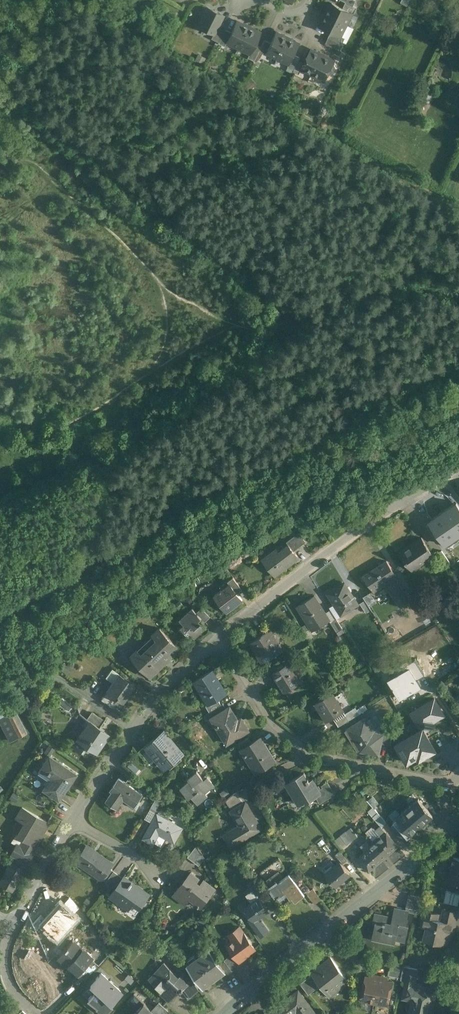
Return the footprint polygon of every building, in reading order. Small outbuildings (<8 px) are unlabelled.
[(353,6),(346,2),(342,8),(351,13),(354,14),(357,8),(353,6)] [(342,8),(332,3),(326,15),(346,25),(351,13),(342,8)] [(223,15),(207,7),(198,26),(213,34),(214,34),(219,23),(223,15)] [(346,25),(326,15),(320,26),(331,32),(340,36),(346,25)] [(248,27),(237,22),(231,32),(227,41),(227,42),(238,47),(248,27)] [(219,23),(214,34),(213,34),(211,39),(218,42),(218,43),(225,29),(226,26),(219,23)] [(260,33),(248,27),(238,47),(250,53),(255,44),(260,33)] [(231,32),(225,29),(218,43),(224,46),(227,42),(227,41),(231,32)] [(288,38),(276,32),(271,43),(266,52),(278,58),(288,38)] [(340,36),(331,32),(328,38),(339,44),(342,45),(345,38),(340,36)] [(299,44),(288,38),(278,58),(289,64),(294,55),(299,44)] [(339,44),(328,38),(325,44),(336,49),(339,44)] [(271,43),(264,40),(261,47),(259,51),(265,54),(266,52),(271,43)] [(261,47),(255,44),(250,53),(247,58),(254,61),(259,51),(261,47)] [(334,61),(311,50),(304,63),(301,69),(302,69),(325,80),(328,73),(330,74),(333,73),(335,69),(334,66),(332,65),(334,61)] [(300,58),(294,55),(289,64),(287,67),(294,70),(299,61),(300,58)] [(304,63),(299,61),(294,70),(293,72),(299,74),(302,69),(301,69),(304,63)] [(456,502),(428,521),(444,546),(458,536),(458,507),(456,502)] [(299,532),(286,541),(289,544),(294,550),(306,541),(299,532)] [(422,537),(415,542),(415,543),(400,553),(405,560),(405,561),(405,562),(408,560),(414,568),(426,560),(427,560),(434,555),(422,537)] [(289,544),(279,551),(277,548),(266,556),(273,565),(270,568),(275,575),(299,557),(294,550),(289,544)] [(450,562),(442,550),(436,554),(444,566),(450,562)] [(387,560),(364,576),(374,590),(385,583),(401,606),(409,601),(410,600),(405,593),(394,577),(397,575),(387,560)] [(241,586),(233,576),(228,581),(230,584),(231,583),(235,590),(241,586)] [(358,604),(345,582),(328,592),(341,615),(358,604)] [(230,584),(215,595),(227,611),(243,599),(235,590),(231,583),(230,584)] [(419,599),(412,588),(405,593),(410,600),(409,601),(412,604),(419,599)] [(314,595),(297,605),(311,628),(320,622),(321,625),(330,620),(314,595)] [(371,609),(365,600),(360,603),(366,613),(371,609)] [(210,616),(202,607),(197,612),(202,617),(202,618),(205,621),(210,616)] [(192,608),(180,620),(184,624),(181,627),(189,635),(191,634),(195,638),(206,628),(202,624),(203,623),(201,622),(199,620),(202,618),(202,617),(197,612),(192,608)] [(343,629),(337,619),(331,622),(337,632),(343,629)] [(160,628),(131,656),(150,676),(179,649),(160,628)] [(271,630),(253,640),(265,660),(283,650),(271,630)] [(112,662),(104,656),(101,660),(109,666),(112,662)] [(395,674),(387,678),(399,699),(421,686),(417,679),(424,675),(415,660),(410,663),(408,660),(392,669),(395,674)] [(287,675),(278,681),(284,692),(300,683),(288,663),(282,667),(287,675)] [(282,667),(273,673),(278,681),(287,675),(282,667)] [(135,686),(112,670),(106,678),(113,684),(107,692),(122,704),(123,704),(135,686)] [(215,675),(212,670),(195,680),(209,704),(209,705),(218,700),(226,694),(218,680),(219,680),(219,679),(218,680),(215,676),(216,675),(215,675)] [(122,704),(107,692),(101,701),(120,715),(126,706),(123,704),(122,704)] [(333,693),(316,703),(326,721),(344,711),(333,693)] [(434,699),(411,712),(421,728),(443,716),(434,699)] [(218,700),(209,705),(209,704),(205,706),(209,713),(221,705),(218,700)] [(209,713),(204,716),(207,721),(212,719),(211,718),(226,710),(223,704),(221,705),(209,713)] [(365,704),(356,709),(359,714),(367,709),(365,704)] [(226,710),(211,718),(212,719),(213,718),(217,725),(215,726),(216,728),(217,727),(227,744),(248,731),(241,719),(237,722),(235,718),(236,717),(230,707),(226,710)] [(355,708),(345,714),(346,715),(349,720),(359,714),(356,709),(355,708)] [(0,719),(0,721),(10,741),(26,733),(15,711),(0,719)] [(105,721),(93,713),(88,720),(90,722),(100,728),(105,721)] [(346,715),(335,721),(338,726),(349,720),(346,715)] [(373,733),(365,718),(345,730),(358,750),(360,749),(361,750),(378,754),(381,743),(383,743),(385,735),(373,733)] [(100,728),(90,722),(77,740),(96,753),(109,735),(100,728)] [(423,729),(396,744),(407,764),(417,758),(418,760),(435,751),(423,729)] [(183,754),(164,730),(145,746),(146,746),(154,756),(156,754),(158,756),(167,767),(183,754)] [(393,731),(386,730),(385,735),(383,743),(390,745),(393,731)] [(248,738),(237,745),(241,750),(243,749),(243,748),(252,743),(248,738)] [(252,743),(243,748),(243,749),(246,753),(245,754),(246,755),(247,755),(257,772),(274,761),(260,738),(252,743)] [(154,756),(146,746),(138,752),(148,765),(158,756),(156,754),(154,756)] [(76,774),(49,755),(41,766),(37,772),(49,780),(43,789),(58,800),(76,774)] [(204,779),(203,778),(197,771),(188,778),(189,780),(180,787),(185,794),(189,798),(191,796),(198,804),(208,796),(205,793),(215,785),(207,776),(207,777),(204,779)] [(307,777),(304,772),(287,782),(300,803),(315,794),(320,791),(320,790),(313,778),(310,780),(308,777),(307,777)] [(143,795),(119,778),(110,790),(112,792),(106,801),(114,807),(120,797),(134,807),(143,795)] [(328,785),(320,790),(320,791),(315,794),(320,803),(334,795),(328,785)] [(157,796),(149,788),(145,793),(153,800),(157,796)] [(237,791),(234,793),(226,800),(232,810),(244,803),(237,791)] [(373,806),(379,802),(375,796),(369,799),(373,806)] [(157,797),(151,807),(156,810),(162,800),(157,797)] [(418,799),(393,820),(408,837),(432,815),(418,799)] [(254,817),(245,802),(244,803),(232,810),(241,825),(225,834),(232,845),(261,828),(260,827),(259,827),(256,822),(257,822),(256,821),(256,822),(253,817),(254,817)] [(48,822),(22,806),(16,817),(28,824),(21,837),(24,839),(35,845),(48,822)] [(374,807),(369,812),(373,817),(378,812),(374,807)] [(387,822),(378,812),(373,817),(380,825),(381,826),(382,826),(387,822)] [(182,828),(157,814),(144,838),(153,843),(159,833),(174,842),(182,828)] [(398,845),(382,826),(381,826),(380,825),(375,830),(373,827),(367,832),(373,839),(372,840),(374,842),(371,845),(383,858),(398,845)] [(358,836),(351,827),(346,831),(353,840),(358,836)] [(346,831),(341,835),(347,844),(353,840),(346,831)] [(35,845),(24,839),(21,844),(32,851),(36,845),(35,845)] [(32,851),(21,844),(17,842),(10,854),(16,857),(26,863),(33,851),(32,851)] [(196,845),(188,857),(193,861),(201,852),(196,845)] [(371,845),(358,857),(369,870),(383,858),(371,845)] [(112,864),(87,846),(76,861),(101,878),(109,867),(112,864)] [(340,850),(335,853),(343,863),(347,859),(340,850)] [(201,852),(193,861),(199,865),(205,858),(201,852)] [(26,863),(16,857),(13,863),(22,868),(23,868),(26,863)] [(279,857),(260,871),(267,880),(270,878),(269,878),(279,871),(280,871),(286,867),(279,857)] [(453,857),(448,881),(458,883),(458,858),(453,857)] [(11,861),(0,881),(0,883),(11,890),(16,880),(17,881),(19,877),(17,876),(22,868),(13,863),(11,861)] [(340,861),(326,872),(336,885),(350,873),(340,861)] [(109,867),(101,878),(106,882),(114,871),(109,867)] [(106,882),(105,882),(115,889),(123,877),(114,871),(106,882)] [(290,871),(281,877),(282,875),(280,871),(279,871),(269,878),(270,878),(274,884),(272,885),(284,902),(292,895),(296,900),(305,893),(290,871)] [(202,881),(191,872),(173,894),(185,904),(195,892),(206,901),(215,889),(203,879),(202,881)] [(150,895),(132,882),(133,882),(132,881),(131,881),(124,876),(123,877),(115,889),(110,895),(118,901),(119,900),(130,908),(134,903),(140,908),(150,895)] [(250,885),(257,894),(262,890),(256,882),(256,881),(250,885)] [(320,897),(313,887),(307,892),(314,901),(320,897)] [(446,890),(443,902),(458,905),(458,901),(458,893),(446,890)] [(421,897),(409,894),(406,906),(413,907),(412,912),(417,914),(421,897)] [(259,896),(245,906),(255,920),(264,914),(263,912),(268,909),(259,896)] [(409,911),(394,908),(391,923),(388,922),(389,916),(374,913),(373,921),(375,921),(374,929),(378,930),(377,938),(383,940),(383,941),(395,944),(396,939),(405,941),(409,925),(406,924),(409,911)] [(457,912),(444,909),(441,920),(452,923),(454,924),(457,912)] [(441,920),(435,919),(436,913),(424,910),(421,925),(427,927),(425,936),(436,938),(435,941),(449,944),(454,924),(452,923),(441,920)] [(255,947),(240,926),(229,933),(234,939),(227,944),(233,952),(239,960),(240,960),(249,953),(248,952),(255,947)] [(91,958),(72,940),(59,955),(77,973),(83,967),(91,958)] [(220,963),(209,948),(188,963),(204,986),(225,971),(220,963)] [(239,960),(233,952),(224,959),(225,960),(232,970),(242,963),(240,960),(239,960)] [(349,981),(331,957),(312,972),(313,973),(319,981),(321,984),(324,982),(332,993),(341,986),(341,987),(349,981)] [(98,965),(91,958),(83,967),(90,973),(98,965)] [(232,970),(225,960),(220,963),(225,971),(227,974),(232,970)] [(175,972),(170,968),(164,962),(155,972),(156,972),(154,974),(160,980),(156,984),(162,989),(161,990),(170,999),(181,987),(182,988),(188,984),(187,982),(181,974),(178,976),(174,972),(175,972)] [(403,966),(391,963),(388,975),(401,978),(403,966)] [(418,969),(403,966),(401,978),(404,979),(408,979),(413,980),(413,981),(415,981),(417,970),(418,970),(418,969)] [(90,973),(83,967),(77,973),(84,980),(90,973)] [(121,992),(101,973),(90,984),(91,985),(96,990),(88,998),(96,1006),(96,1007),(97,1007),(105,999),(108,1001),(110,1003),(121,992)] [(313,973),(311,975),(310,975),(300,982),(309,993),(317,986),(317,983),(319,981),(313,973)] [(373,977),(366,975),(364,984),(365,985),(363,993),(362,994),(361,997),(363,999),(366,1000),(367,999),(374,1001),(379,978),(380,978),(380,975),(373,974),(373,977)] [(380,978),(379,978),(374,1001),(382,1002),(383,1004),(386,1004),(388,1003),(389,999),(388,998),(390,990),(391,990),(393,981),(380,978)] [(191,979),(187,982),(188,984),(182,988),(189,997),(199,989),(191,979)] [(417,984),(417,986),(412,985),(413,981),(413,980),(408,979),(407,984),(406,984),(405,992),(404,993),(404,995),(405,998),(408,998),(414,999),(413,1001),(414,1002),(413,1003),(411,1008),(412,1010),(411,1011),(410,1013),(430,1013),(431,1006),(430,1005),(434,990),(433,990),(422,988),(422,985),(417,984)] [(274,1008),(279,1013),(294,1013),(300,1010),(303,1013),(316,1013),(317,1013),(298,989),(274,1008)] [(144,1002),(135,992),(127,1000),(137,1009),(144,1002)] [(97,1007),(96,1007),(95,1008),(101,1013),(108,1013),(113,1009),(106,1002),(108,1001),(105,999),(97,1007)] [(159,1000),(154,1006),(162,1013),(163,1013),(164,1013),(169,1009),(159,1000)] [(152,1009),(144,1002),(137,1009),(133,1013),(162,1013),(154,1006),(152,1009)]
